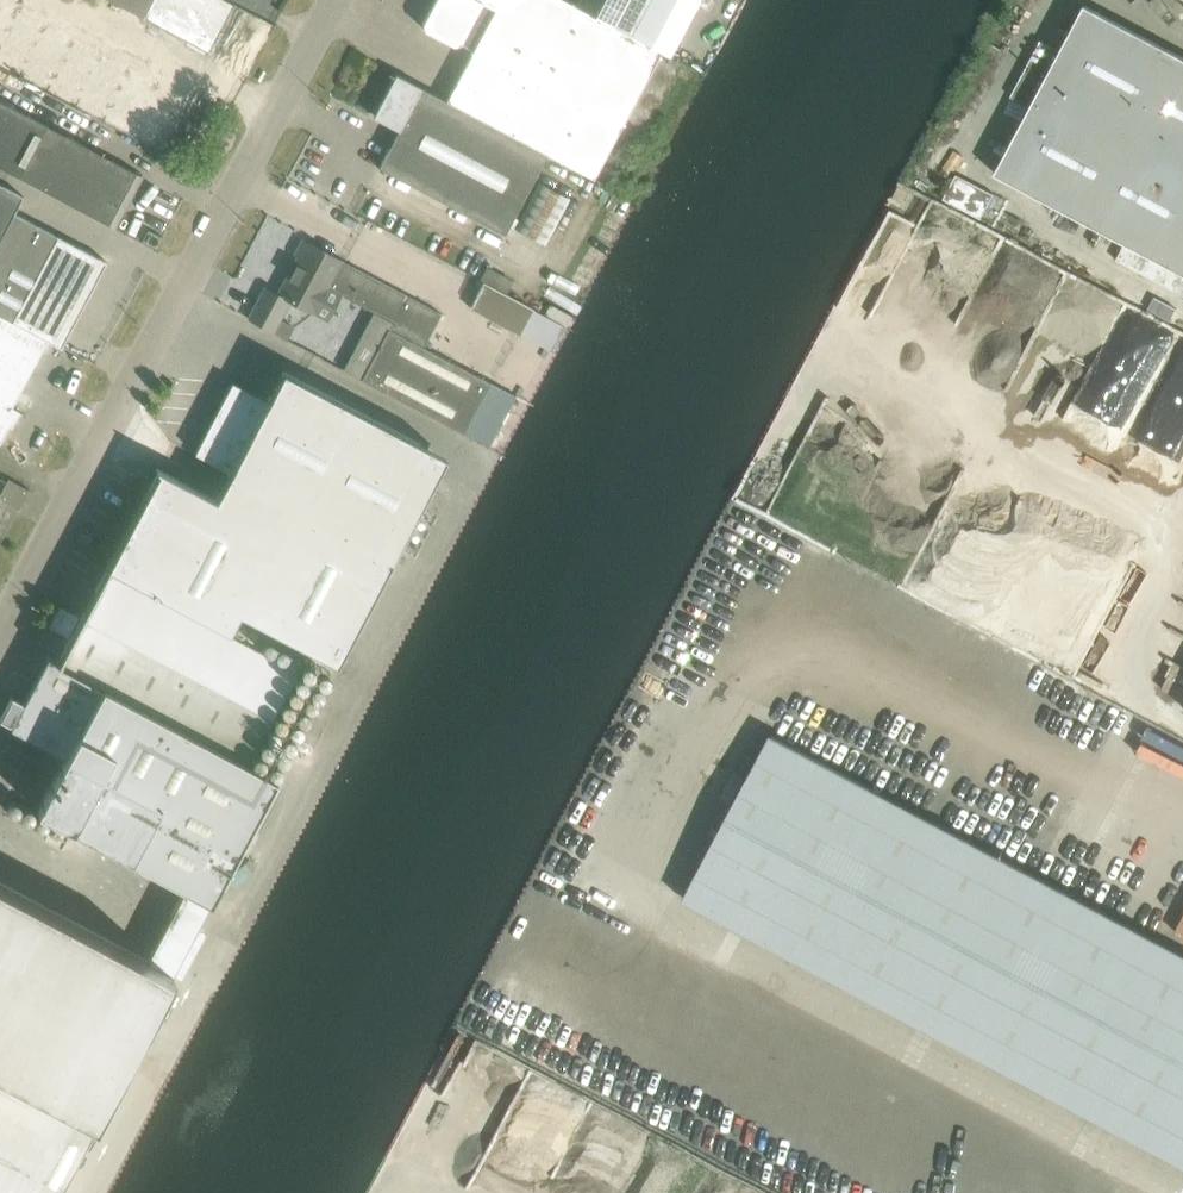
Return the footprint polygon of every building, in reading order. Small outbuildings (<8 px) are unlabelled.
[(14,12),(20,0),(0,0),(0,37),(14,12)] [(191,42),(188,47),(206,56),(234,3),(228,0),(112,0),(191,42)] [(446,100),(549,154),(592,177),(660,50),(575,5),(565,0),(435,0),(422,23),(424,30),(454,45),(460,43),(473,50),(446,100)] [(575,5),(660,50),(669,55),(698,0),(578,0),(575,5)] [(1084,4),(1059,50),(1040,40),(1011,96),(1030,106),(995,172),(1125,242),(1116,259),(1182,295),(1182,56),(1084,4)] [(0,37),(0,68),(43,91),(69,41),(14,12),(0,37)] [(69,41),(43,91),(98,121),(125,71),(69,41)] [(125,71),(98,121),(155,151),(182,102),(125,71)] [(506,235),(549,154),(446,100),(396,74),(386,92),(390,94),(377,118),(398,130),(378,167),(506,235)] [(142,175),(0,99),(0,166),(115,227),(142,175)] [(981,219),(994,194),(956,174),(943,199),(981,219)] [(547,245),(572,199),(540,182),(516,229),(547,245)] [(47,340),(53,343),(54,341),(66,318),(69,319),(77,305),(74,303),(88,276),(91,277),(99,263),(96,261),(98,257),(14,212),(23,195),(17,192),(0,183),(0,315),(47,340)] [(148,229),(142,241),(156,248),(162,236),(148,229)] [(441,313),(305,241),(278,293),(316,313),(330,286),(392,318),(361,377),(490,445),(517,393),(424,344),(441,313)] [(485,281),(508,293),(515,279),(489,265),(481,279),(485,281)] [(564,323),(508,293),(485,281),(471,308),(550,350),(564,323)] [(262,291),(248,318),(288,339),(296,324),(281,317),(288,305),(262,291)] [(16,413),(23,417),(25,413),(12,407),(47,340),(0,315),(0,443),(16,413)] [(383,335),(366,326),(346,364),(363,373),(383,335)] [(430,477),(421,443),(283,370),(267,400),(232,382),(213,417),(211,415),(205,417),(200,427),(201,432),(204,434),(195,452),(230,471),(215,498),(156,467),(156,468),(159,470),(102,576),(226,639),(239,614),(336,663),(430,477)] [(8,478),(0,494),(0,498),(19,509),(29,489),(8,478)] [(37,807),(37,808),(54,817),(44,836),(62,846),(72,827),(185,887),(212,901),(278,777),(247,760),(292,672),(226,639),(102,576),(58,660),(48,655),(23,702),(21,700),(21,699),(11,694),(10,695),(12,696),(0,717),(0,718),(9,723),(9,722),(12,723),(10,726),(65,756),(37,807)] [(51,621),(48,626),(67,637),(79,615),(59,605),(51,621)] [(771,735),(684,898),(1182,1163),(1182,954),(771,735)] [(212,901),(185,887),(146,959),(0,881),(0,1192),(57,1192),(212,901)]
